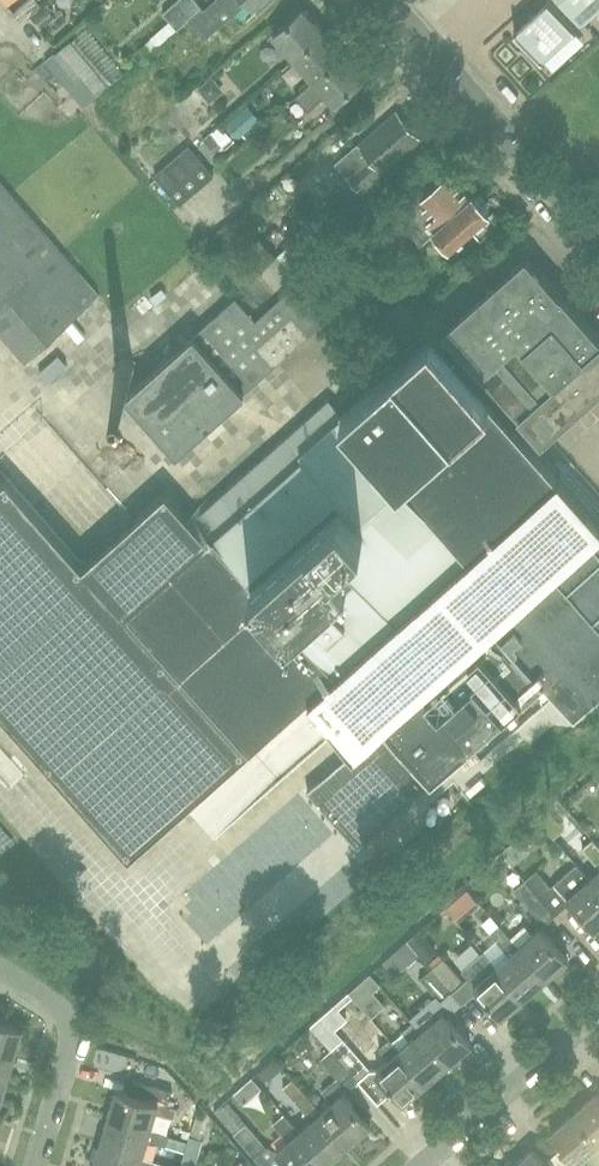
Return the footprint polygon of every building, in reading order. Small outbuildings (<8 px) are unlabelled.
[(42,5),(38,0),(27,0),(13,11),(22,21),(42,5)] [(202,6),(196,0),(177,0),(163,12),(176,27),(202,6)] [(204,9),(202,6),(176,27),(177,29),(188,19),(205,38),(232,15),(232,14),(247,1),(254,9),(264,0),(214,0),(204,9)] [(543,60),(545,58),(543,56),(573,29),(575,31),(577,29),(551,0),(548,0),(549,2),(519,29),(517,27),(515,29),(519,34),(519,38),(524,45),(529,45),(543,60)] [(583,21),(598,7),(598,0),(564,0),(583,21)] [(32,15),(41,28),(55,17),(46,5),(32,15)] [(295,57),(326,30),(305,6),(274,33),(295,57)] [(296,96),(346,52),(326,30),(295,57),(314,79),(296,95),(296,96)] [(71,39),(56,53),(54,51),(44,59),(60,79),(84,107),(110,85),(71,39)] [(366,75),(346,52),(296,96),(308,109),(327,93),(335,102),(366,75)] [(362,191),(422,138),(397,110),(337,163),(362,191)] [(209,124),(197,141),(213,152),(225,134),(209,124)] [(189,147),(179,156),(203,184),(214,175),(189,147)] [(203,184),(179,156),(166,167),(190,195),(203,184)] [(190,195),(166,167),(155,176),(180,204),(190,195)] [(482,236),(498,222),(488,212),(488,210),(474,194),(471,194),(450,171),(384,231),(395,243),(412,228),(415,231),(429,218),(437,226),(436,227),(451,245),(472,226),(482,236)] [(100,294),(0,181),(0,327),(27,358),(100,294)] [(257,304),(293,273),(261,236),(224,268),(257,304)] [(576,311),(563,296),(562,297),(527,258),(446,330),(494,384),(542,439),(598,388),(598,337),(576,311)] [(176,292),(185,303),(206,287),(197,276),(176,292)] [(236,298),(194,335),(244,391),(325,320),(295,286),(256,321),(236,298)] [(244,391),(194,335),(128,394),(148,416),(135,428),(148,443),(161,432),(179,451),(245,392),(244,391)] [(559,478),(432,336),(344,414),(330,398),(192,520),(166,491),(84,565),(7,478),(0,484),(0,712),(129,857),(250,749),(469,555),(470,556),(559,478)] [(48,382),(67,366),(59,356),(40,372),(48,382)] [(70,375),(54,390),(88,427),(104,412),(70,375)] [(265,418),(236,436),(245,449),(273,431),(265,418)] [(10,458),(18,450),(0,431),(0,447),(10,458)] [(213,481),(244,455),(234,444),(204,470),(213,481)] [(432,780),(471,746),(470,745),(543,681),(575,717),(596,698),(598,695),(598,534),(383,725),(432,780)] [(593,837),(583,845),(598,863),(598,845),(593,837)] [(589,877),(577,863),(577,864),(598,889),(598,869),(589,877)] [(577,864),(552,886),(537,869),(526,879),(556,914),(570,902),(594,929),(598,925),(598,889),(577,864)] [(556,914),(526,879),(514,890),(544,924),(556,914)] [(540,926),(532,933),(525,925),(511,937),(500,924),(499,925),(545,978),(568,958),(540,926)] [(545,978),(499,925),(491,933),(502,946),(500,947),(506,955),(496,965),(523,997),(545,978)] [(523,997),(496,965),(485,952),(462,971),(467,977),(464,980),(444,957),(432,967),(452,991),(463,1003),(478,989),(501,1016),(523,997)] [(452,991),(432,967),(420,977),(440,1000),(452,991)] [(449,1062),(403,1009),(394,1017),(404,1030),(403,1032),(409,1039),(398,1049),(390,1039),(426,1081),(449,1062)] [(442,1011),(420,1030),(403,1009),(449,1062),(470,1043),(442,1011)] [(320,1044),(334,1035),(321,1013),(307,1021),(320,1044)] [(0,1021),(0,1052),(12,1056),(21,1027),(0,1021)] [(356,1026),(348,1036),(363,1048),(371,1037),(356,1026)] [(344,1038),(332,1049),(359,1079),(371,1069),(344,1038)] [(426,1081),(390,1039),(379,1049),(387,1058),(376,1068),(377,1069),(394,1089),(405,1100),(426,1081)] [(371,1124),(344,1093),(359,1079),(332,1049),(321,1058),(337,1078),(322,1090),(332,1101),(321,1111),(348,1143),(371,1124)] [(12,1056),(0,1052),(0,1083),(4,1084),(12,1056)] [(208,1084),(223,1071),(212,1059),(198,1072),(208,1084)] [(348,1143),(292,1079),(283,1087),(305,1111),(303,1113),(310,1120),(299,1130),(284,1113),(283,1113),(326,1162),(348,1143)] [(117,1088),(109,1118),(151,1130),(156,1111),(174,1117),(177,1106),(117,1088)] [(573,1113),(598,1141),(598,1142),(598,1096),(596,1092),(573,1113)] [(266,1146),(246,1123),(228,1101),(215,1112),(235,1133),(254,1156),(266,1146)] [(203,1139),(210,1117),(196,1113),(190,1135),(181,1165),(195,1165),(203,1139)] [(283,1113),(273,1123),(287,1140),(276,1149),(291,1165),(322,1165),(326,1162),(283,1113)] [(598,1141),(573,1113),(550,1133),(579,1165),(595,1165),(597,1164),(586,1151),(598,1141)] [(169,1135),(151,1130),(109,1118),(101,1146),(143,1158),(148,1139),(166,1145),(169,1135)] [(143,1158),(101,1146),(95,1165),(160,1165),(161,1163),(143,1158)] [(511,1165),(548,1165),(532,1148),(511,1165)]
